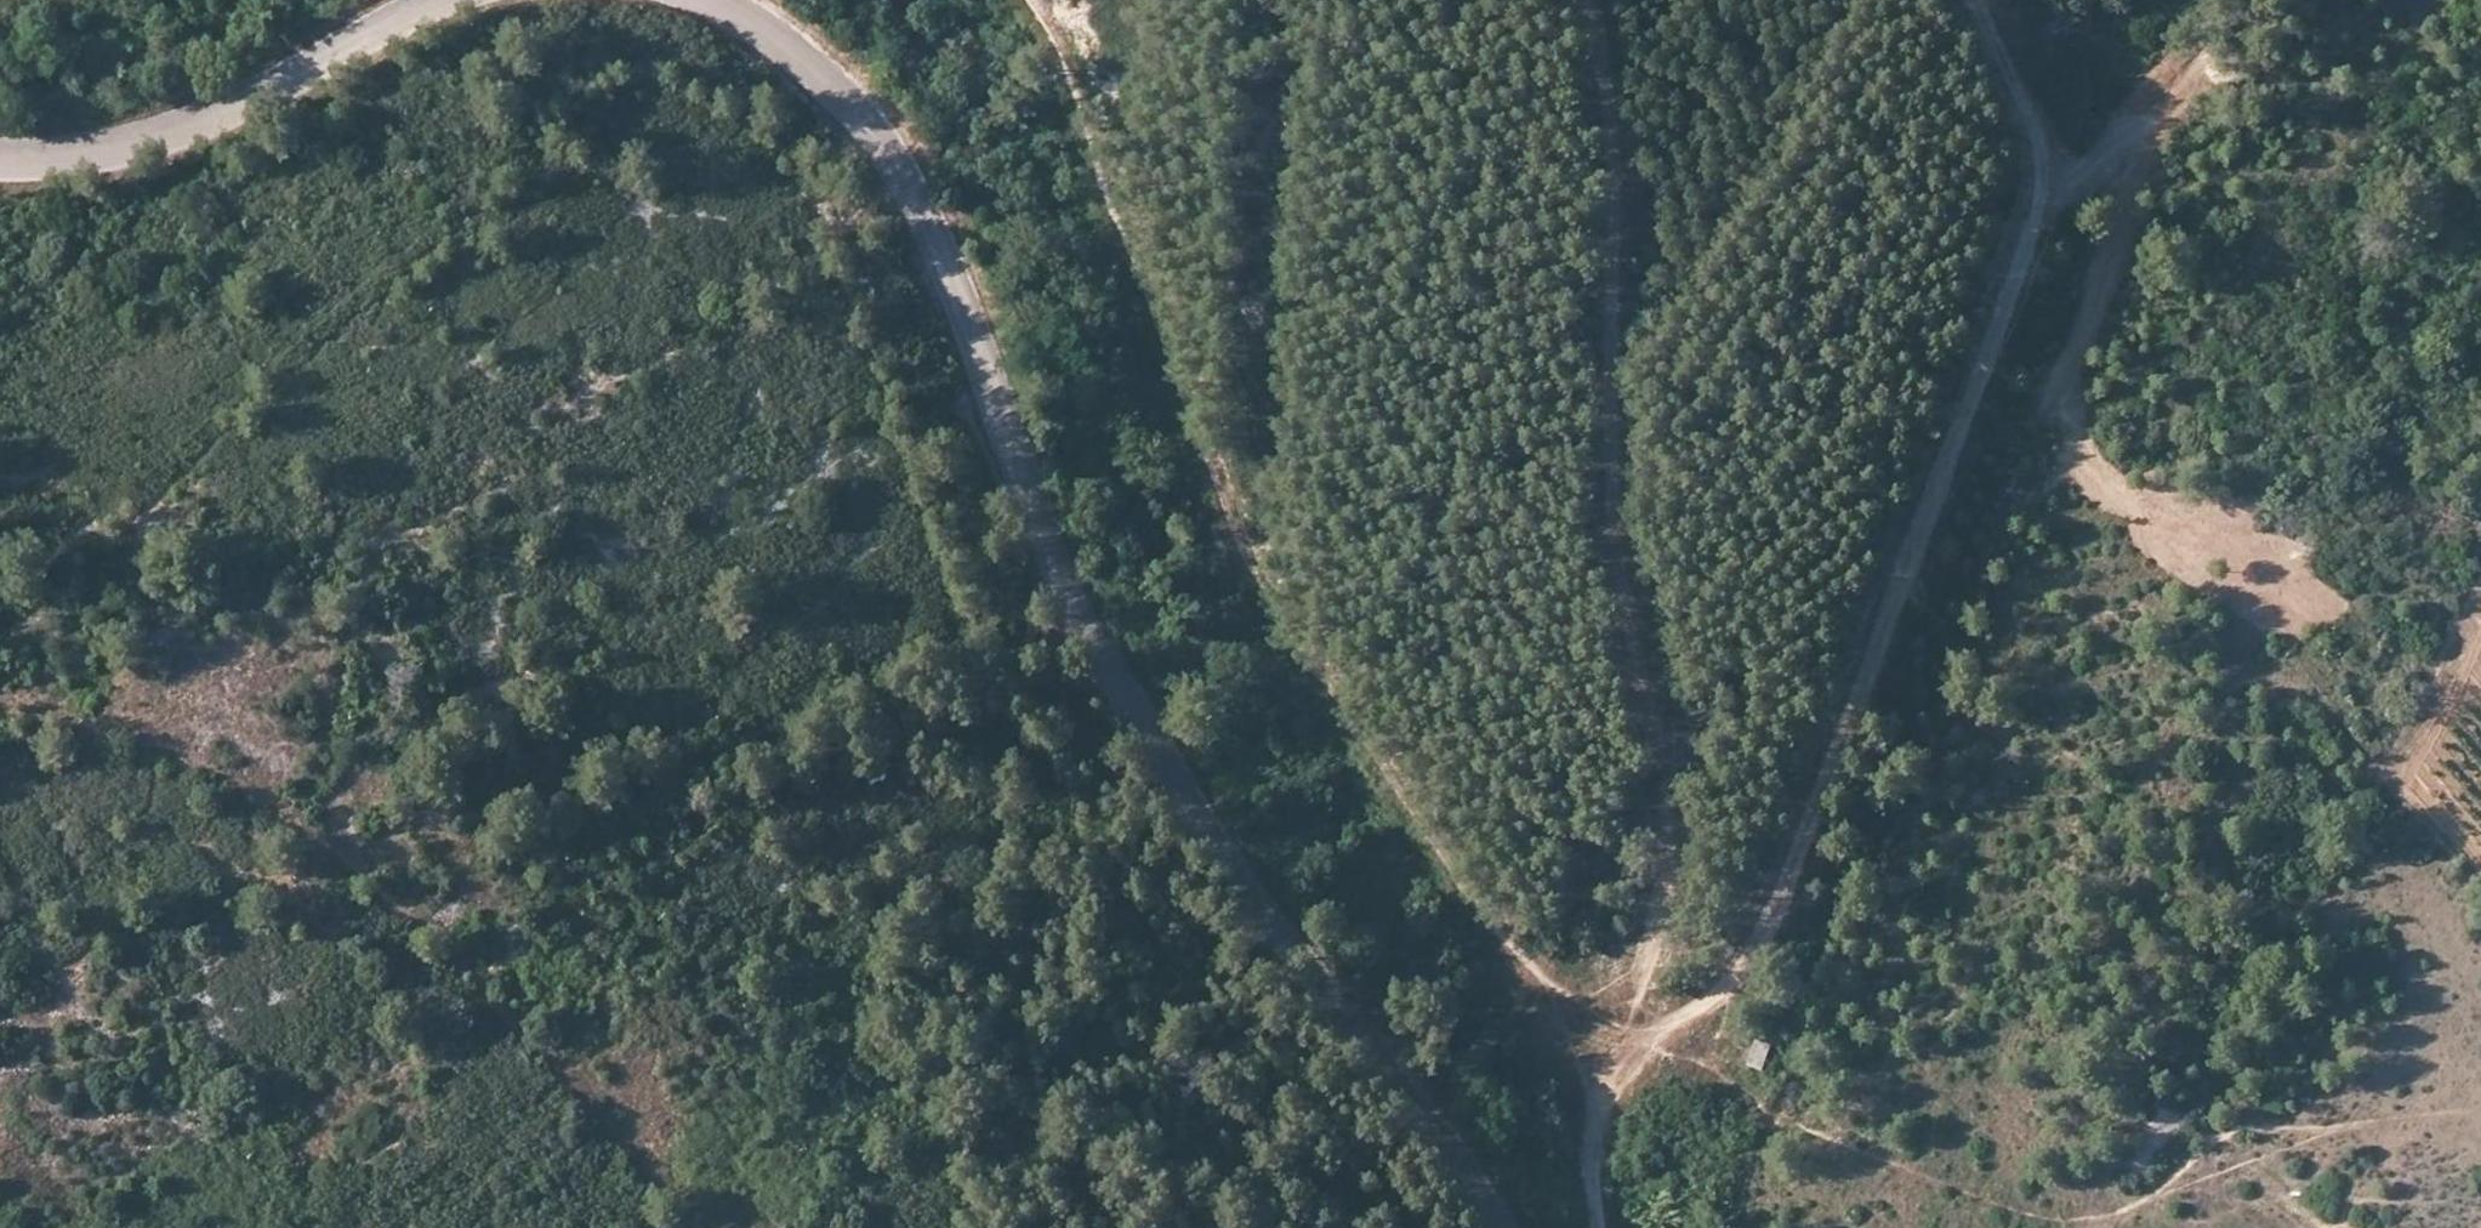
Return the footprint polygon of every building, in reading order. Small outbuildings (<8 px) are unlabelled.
[(1758,1041),(1748,1067),(1765,1073),(1774,1047),(1758,1041)]
